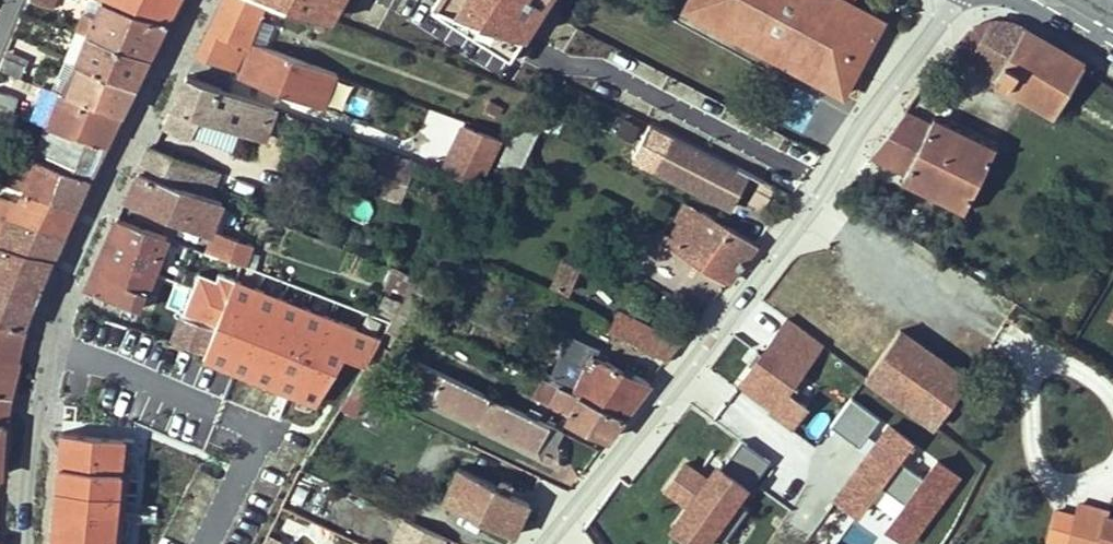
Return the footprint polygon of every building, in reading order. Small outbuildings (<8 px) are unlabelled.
[(94,17),(84,11),(75,29),(87,33),(148,56),(166,22),(103,0),(102,0),(94,17)] [(84,11),(94,17),(102,0),(91,0),(84,11)] [(166,22),(177,0),(103,0),(166,22)] [(284,3),(273,0),(225,0),(197,54),(236,70),(250,42),(262,9),(278,14),(284,3)] [(843,94),(883,21),(853,4),(855,0),(690,0),(685,9),(843,94)] [(967,34),(958,46),(994,79),(1055,115),(1081,70),(1084,64),(1020,26),(1012,23),(1003,21),(995,20),(986,22),(978,25),(970,31),(967,34)] [(87,33),(75,29),(65,58),(76,62),(87,33)] [(148,56),(87,33),(76,62),(134,85),(148,56)] [(252,42),(238,77),(311,105),(324,69),(252,42)] [(0,65),(0,71),(20,78),(25,66),(3,57),(0,65)] [(76,62),(65,58),(52,89),(62,92),(76,62)] [(134,85),(76,62),(62,92),(120,114),(134,85)] [(336,73),(324,69),(311,105),(323,109),(336,73)] [(264,138),(276,108),(188,75),(164,123),(193,135),(194,132),(201,115),(235,127),(264,138)] [(48,125),(106,144),(120,114),(62,92),(52,89),(45,87),(43,94),(58,100),(48,125)] [(6,112),(12,114),(18,93),(0,91),(0,111),(6,112)] [(58,100),(43,94),(32,121),(48,125),(58,100)] [(488,101),(484,110),(497,118),(502,110),(488,101)] [(484,110),(482,114),(493,122),(497,118),(484,110)] [(905,112),(871,156),(906,173),(902,181),(964,211),(995,147),(933,117),(930,125),(905,112)] [(201,115),(194,132),(228,145),(235,127),(201,115)] [(520,121),(499,162),(518,172),(539,129),(520,121)] [(500,140),(463,124),(442,171),(479,184),(500,140)] [(106,144),(48,125),(38,152),(25,149),(24,155),(20,153),(9,185),(25,191),(75,208),(106,144)] [(0,127),(0,147),(3,148),(9,131),(0,127)] [(731,207),(748,173),(738,168),(718,157),(673,135),(655,168),(731,207)] [(140,170),(207,196),(217,171),(152,146),(140,170)] [(373,183),(401,195),(416,158),(388,147),(373,183)] [(223,202),(207,196),(140,170),(127,198),(211,232),(223,202)] [(25,191),(16,204),(0,198),(0,215),(4,216),(64,232),(75,208),(25,191)] [(700,210),(687,203),(676,220),(680,222),(667,242),(729,281),(756,244),(700,210)] [(25,327),(55,254),(60,247),(61,239),(64,233),(64,232),(4,216),(0,215),(0,321),(25,327)] [(154,273),(167,237),(117,219),(101,255),(154,273)] [(232,260),(246,266),(253,245),(222,234),(215,250),(209,247),(207,252),(232,260)] [(402,302),(398,311),(411,317),(429,279),(437,283),(453,252),(436,243),(416,278),(408,293),(402,302)] [(181,283),(219,297),(232,260),(207,252),(195,248),(181,283)] [(140,309),(154,273),(101,255),(86,290),(140,309)] [(567,292),(578,269),(563,262),(553,285),(567,292)] [(394,269),(387,284),(408,293),(416,278),(394,269)] [(389,296),(381,311),(394,318),(398,311),(402,302),(389,296)] [(389,347),(411,317),(398,311),(394,318),(391,322),(378,342),(389,347)] [(661,357),(671,338),(620,313),(611,331),(661,357)] [(215,329),(182,317),(173,341),(206,353),(215,329)] [(126,325),(106,319),(99,340),(120,346),(126,325)] [(822,343),(788,319),(741,383),(775,408),(822,343)] [(0,321),(0,355),(18,359),(25,327),(0,321)] [(897,335),(869,372),(867,374),(866,376),(935,426),(969,380),(900,330),(897,335)] [(668,360),(681,343),(671,338),(661,357),(668,360)] [(366,364),(353,387),(367,394),(381,365),(394,370),(400,359),(402,354),(389,347),(378,342),(366,364)] [(559,371),(547,366),(542,376),(543,377),(625,416),(650,382),(570,343),(559,371)] [(420,362),(402,354),(400,359),(418,367),(420,362)] [(18,359),(0,355),(0,422),(4,422),(18,359)] [(420,391),(538,449),(550,425),(420,362),(418,367),(411,379),(421,383),(420,391)] [(625,416),(543,377),(535,394),(571,411),(568,419),(608,438),(625,416)] [(421,383),(411,379),(412,395),(540,457),(544,450),(542,449),(538,449),(420,391),(421,383)] [(722,515),(744,485),(709,455),(729,431),(699,410),(642,489),(641,490),(655,500),(657,502),(674,483),(712,515),(695,537),(705,543),(763,543),(722,515)] [(564,432),(550,425),(542,449),(544,450),(554,453),(564,432)] [(739,436),(728,454),(757,473),(769,456),(739,436)] [(442,501),(513,535),(530,501),(508,490),(498,486),(459,467),(442,501)] [(502,477),(498,486),(508,490),(512,482),(502,477)] [(887,516),(894,520),(903,506),(867,482),(829,543),(870,543),(887,516)] [(1106,514),(1107,510),(1079,503),(1069,543),(1112,543),(1112,516),(1106,514)]
